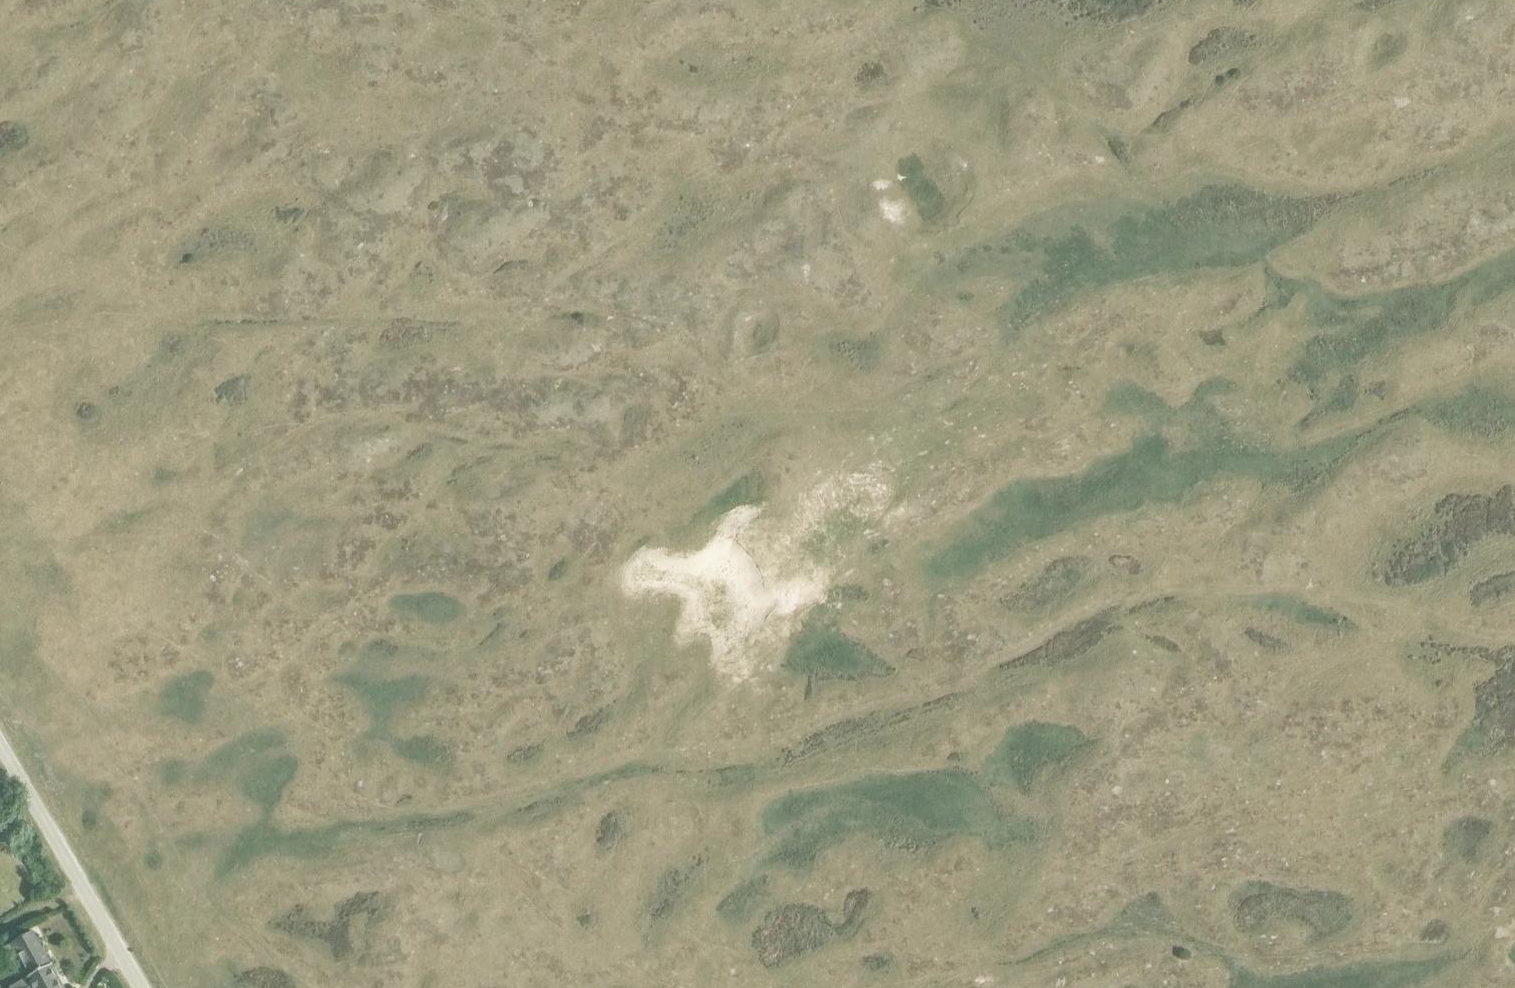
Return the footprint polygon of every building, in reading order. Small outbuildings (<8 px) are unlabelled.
[(11,987),(63,987),(32,933),(5,949),(14,965),(21,961),(30,977),(11,987)]
